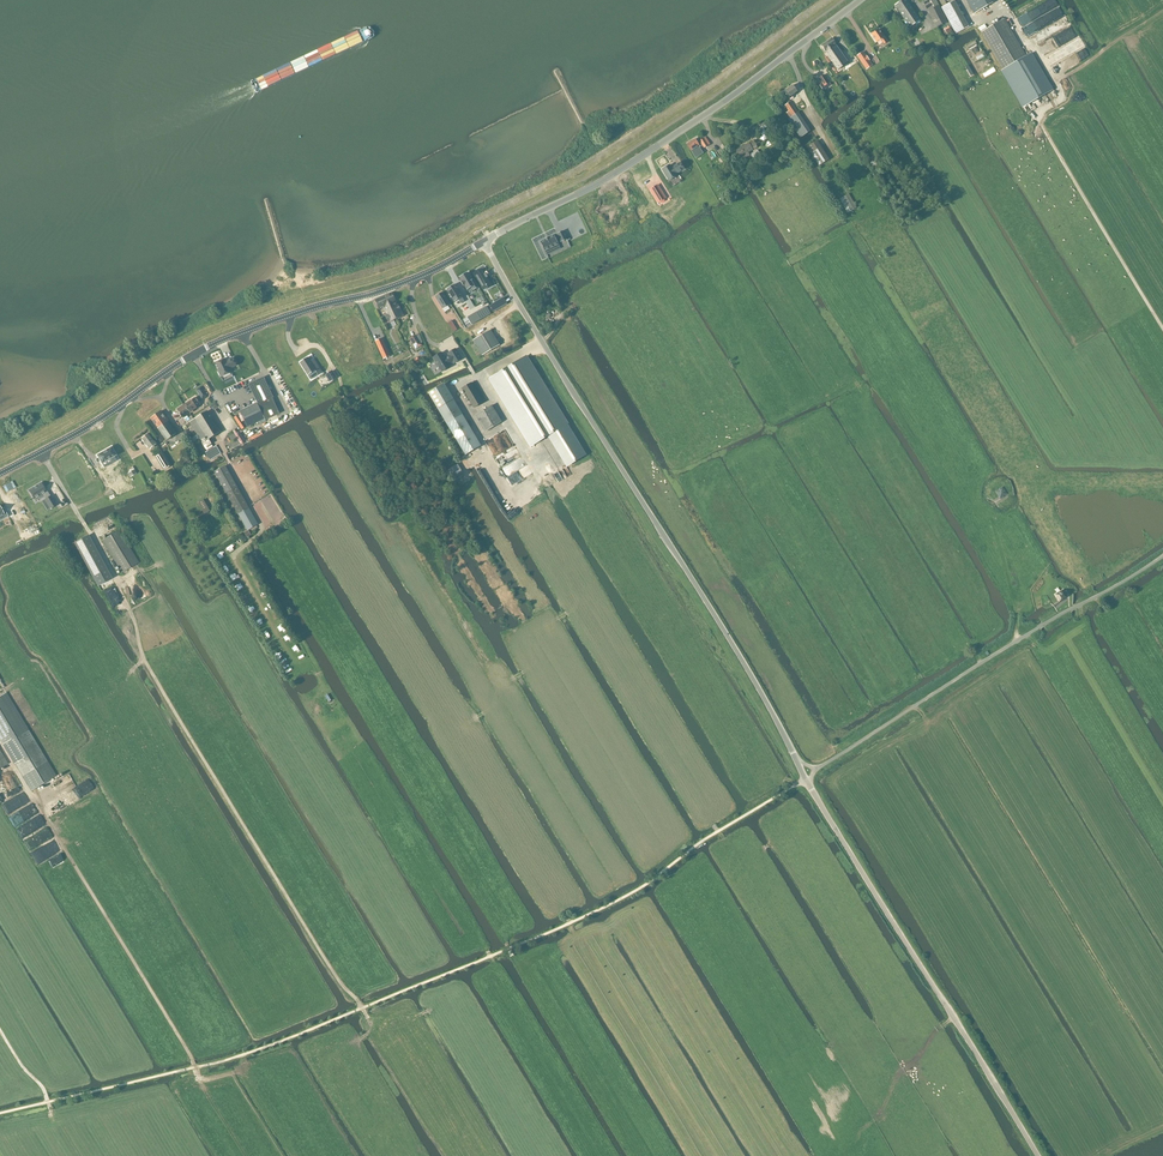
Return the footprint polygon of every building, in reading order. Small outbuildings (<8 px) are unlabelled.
[(910,5),(907,0),(903,0),(895,6),(896,8),(895,8),(898,12),(899,12),(910,5)] [(943,7),(941,7),(956,34),(969,27),(954,0),(947,4),(943,7)] [(992,3),(991,0),(966,0),(974,13),(992,3)] [(920,20),(910,5),(899,12),(909,27),(920,20)] [(938,6),(929,11),(932,16),(941,12),(938,6)] [(941,12),(932,16),(937,26),(946,22),(941,12)] [(1004,19),(981,32),(1003,69),(1001,71),(1022,106),(1051,89),(1030,52),(1025,55),(1004,19)] [(884,44),(887,42),(878,29),(871,35),(876,42),(880,39),(884,44)] [(832,38),(828,41),(831,46),(831,48),(843,66),(848,62),(832,38)] [(831,46),(828,41),(822,45),(838,70),(843,66),(831,48),(831,46)] [(859,60),(866,69),(872,65),(866,56),(859,60)] [(824,74),(818,78),(822,83),(820,85),(822,88),(823,90),(828,87),(826,85),(829,83),(824,74)] [(792,85),(784,92),(788,97),(788,98),(789,98),(789,99),(793,96),(792,95),(797,92),(792,85)] [(801,138),(810,131),(791,102),(784,107),(790,116),(789,117),(790,118),(788,119),(801,138)] [(787,142),(778,129),(773,132),(782,145),(787,142)] [(695,139),(687,144),(691,151),(693,154),(701,150),(699,147),(702,145),(704,148),(708,145),(703,138),(697,142),(695,139)] [(806,146),(812,155),(819,165),(828,159),(816,140),(806,146)] [(748,143),(736,150),(738,155),(740,157),(742,160),(749,156),(747,153),(748,152),(757,147),(753,141),(749,143),(748,143)] [(872,157),(868,159),(873,168),(877,166),(872,157)] [(684,168),(680,161),(673,166),(674,166),(672,167),(670,164),(662,169),(669,180),(676,175),(675,173),(684,168)] [(668,198),(659,184),(651,189),(661,203),(668,198)] [(848,194),(843,197),(850,211),(856,208),(848,194)] [(545,239),(540,242),(544,251),(545,250),(546,253),(555,248),(553,246),(558,244),(558,243),(561,241),(561,242),(567,239),(562,231),(557,233),(557,234),(554,235),(548,237),(548,238),(546,239),(546,238),(545,239)] [(478,272),(474,274),(476,277),(482,288),(485,285),(486,286),(487,285),(486,285),(490,283),(482,269),(479,271),(477,272),(478,272)] [(467,272),(459,277),(462,281),(461,282),(463,286),(464,285),(467,290),(472,287),(474,290),(479,287),(474,279),(472,280),(467,272)] [(454,284),(446,289),(449,294),(448,294),(451,298),(452,298),(454,302),(458,299),(461,303),(464,301),(462,297),(454,284)] [(392,292),(382,297),(387,305),(389,304),(393,313),(396,319),(405,315),(396,300),(392,292)] [(435,297),(442,309),(450,304),(443,292),(435,297)] [(387,305),(382,297),(375,300),(379,309),(383,307),(386,314),(385,314),(389,323),(396,319),(393,313),(389,304),(387,305)] [(497,301),(490,305),(493,311),(500,307),(497,301)] [(486,306),(479,311),(483,318),(490,313),(486,306)] [(472,315),(467,317),(472,324),(476,322),(472,315)] [(454,331),(456,329),(451,320),(448,322),(454,331)] [(473,340),(482,355),(500,345),(491,330),(491,329),(473,340)] [(416,335),(410,339),(416,349),(422,345),(421,344),(416,336),(416,335)] [(383,343),(377,346),(383,359),(389,356),(383,343)] [(433,357),(436,362),(434,363),(439,371),(440,371),(441,372),(451,367),(449,364),(453,363),(453,364),(462,359),(455,348),(448,353),(449,355),(445,358),(441,352),(433,357)] [(308,356),(300,361),(308,374),(315,370),(318,374),(322,371),(315,361),(312,362),(308,356)] [(508,368),(490,379),(530,446),(532,445),(547,436),(552,433),(570,464),(585,455),(566,424),(567,424),(527,358),(526,357),(508,368)] [(224,359),(216,363),(216,364),(220,371),(218,372),(220,375),(221,375),(222,376),(231,372),(229,368),(236,365),(233,358),(227,361),(228,362),(226,362),(225,359),(224,359)] [(336,377),(332,370),(325,375),(330,381),(336,377)] [(259,402),(240,411),(241,412),(244,420),(247,427),(265,419),(266,421),(280,414),(263,379),(250,385),(259,402)] [(462,389),(474,408),(486,400),(475,381),(462,389)] [(429,393),(465,455),(481,445),(444,384),(429,393)] [(195,397),(184,405),(189,413),(201,405),(195,397)] [(189,413),(184,405),(177,409),(183,417),(189,413)] [(478,413),(488,430),(501,423),(502,422),(492,405),(478,413)] [(344,412),(354,430),(362,425),(352,407),(344,412)] [(150,418),(166,440),(177,433),(161,411),(150,418)] [(207,411),(189,422),(205,447),(211,443),(209,439),(220,432),(207,411)] [(142,438),(150,449),(157,444),(149,433),(142,438)] [(207,451),(205,452),(211,460),(221,454),(216,445),(213,447),(208,450),(207,451)] [(112,447),(97,455),(102,464),(116,455),(112,447)] [(156,457),(163,468),(169,465),(162,453),(156,457)] [(180,461),(183,466),(191,462),(188,456),(180,461)] [(448,469),(453,478),(461,473),(456,465),(448,469)] [(249,507),(226,466),(215,472),(239,513),(247,508),(249,507)] [(483,471),(491,483),(497,479),(490,467),(483,471)] [(113,485),(118,493),(131,485),(126,478),(113,485)] [(33,487),(28,490),(34,499),(38,496),(39,497),(42,495),(43,496),(45,499),(44,499),(50,509),(56,505),(51,496),(50,496),(45,488),(44,488),(40,483),(36,486),(35,486),(34,487),(33,487)] [(995,491),(1000,498),(1007,494),(1002,487),(995,491)] [(198,503),(204,514),(210,511),(204,500),(198,503)] [(14,503),(7,507),(13,518),(20,515),(14,503)] [(4,515),(5,518),(8,516),(4,508),(1,509),(0,507),(0,517),(4,515)] [(249,508),(239,513),(248,530),(258,525),(249,508)] [(102,541),(122,573),(136,564),(139,562),(119,530),(102,541)] [(88,536),(75,543),(97,585),(111,578),(88,536)] [(1063,590),(1055,594),(1060,602),(1067,597),(1066,595),(1067,594),(1066,591),(1064,592),(1063,590)] [(4,745),(32,790),(56,776),(6,693),(0,697),(0,738),(4,745)]
